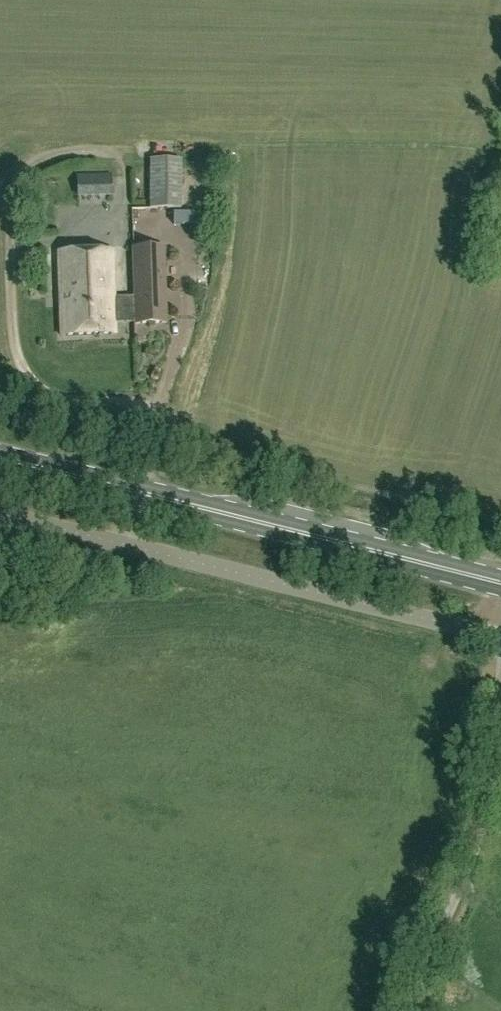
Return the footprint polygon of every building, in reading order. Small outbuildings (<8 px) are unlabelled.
[(180,206),(181,161),(151,160),(151,206),(180,206)] [(81,177),(82,192),(113,190),(112,175),(81,177)] [(134,297),(124,297),(125,322),(135,322),(135,324),(167,322),(164,247),(132,248),(134,297)] [(115,322),(125,322),(124,297),(114,298),(112,250),(58,252),(62,337),(116,334),(115,322)]
